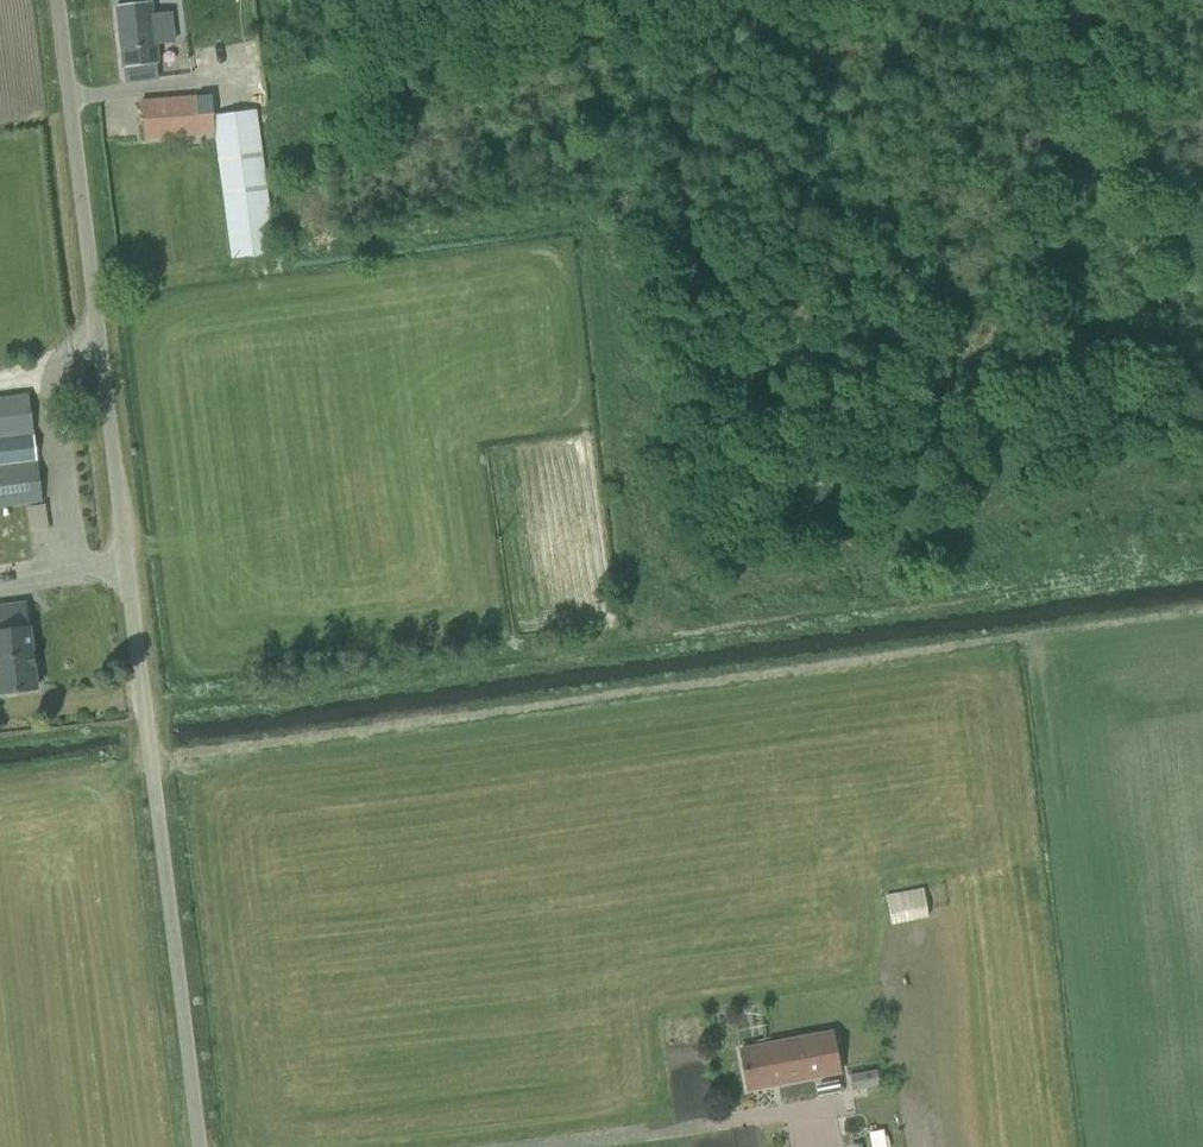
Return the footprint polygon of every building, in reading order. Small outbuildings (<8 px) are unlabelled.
[(148,1),(117,5),(126,82),(159,78),(158,65),(161,65),(158,44),(176,42),(172,11),(150,14),(148,1)] [(197,96),(141,101),(144,136),(144,138),(215,132),(231,258),(276,252),(267,182),(261,133),(257,111),(256,112),(214,115),(213,106),(198,107),(197,96)] [(29,394),(0,398),(0,506),(42,501),(29,394)] [(34,531),(51,529),(48,502),(30,504),(34,531)] [(12,691),(13,691),(37,688),(26,603),(2,606),(0,606),(0,693),(12,691)] [(879,894),(885,923),(925,916),(919,886),(879,894)] [(737,1048),(745,1089),(840,1071),(832,1030),(737,1048)] [(870,1131),(873,1146),(886,1146),(882,1129),(870,1131)]
